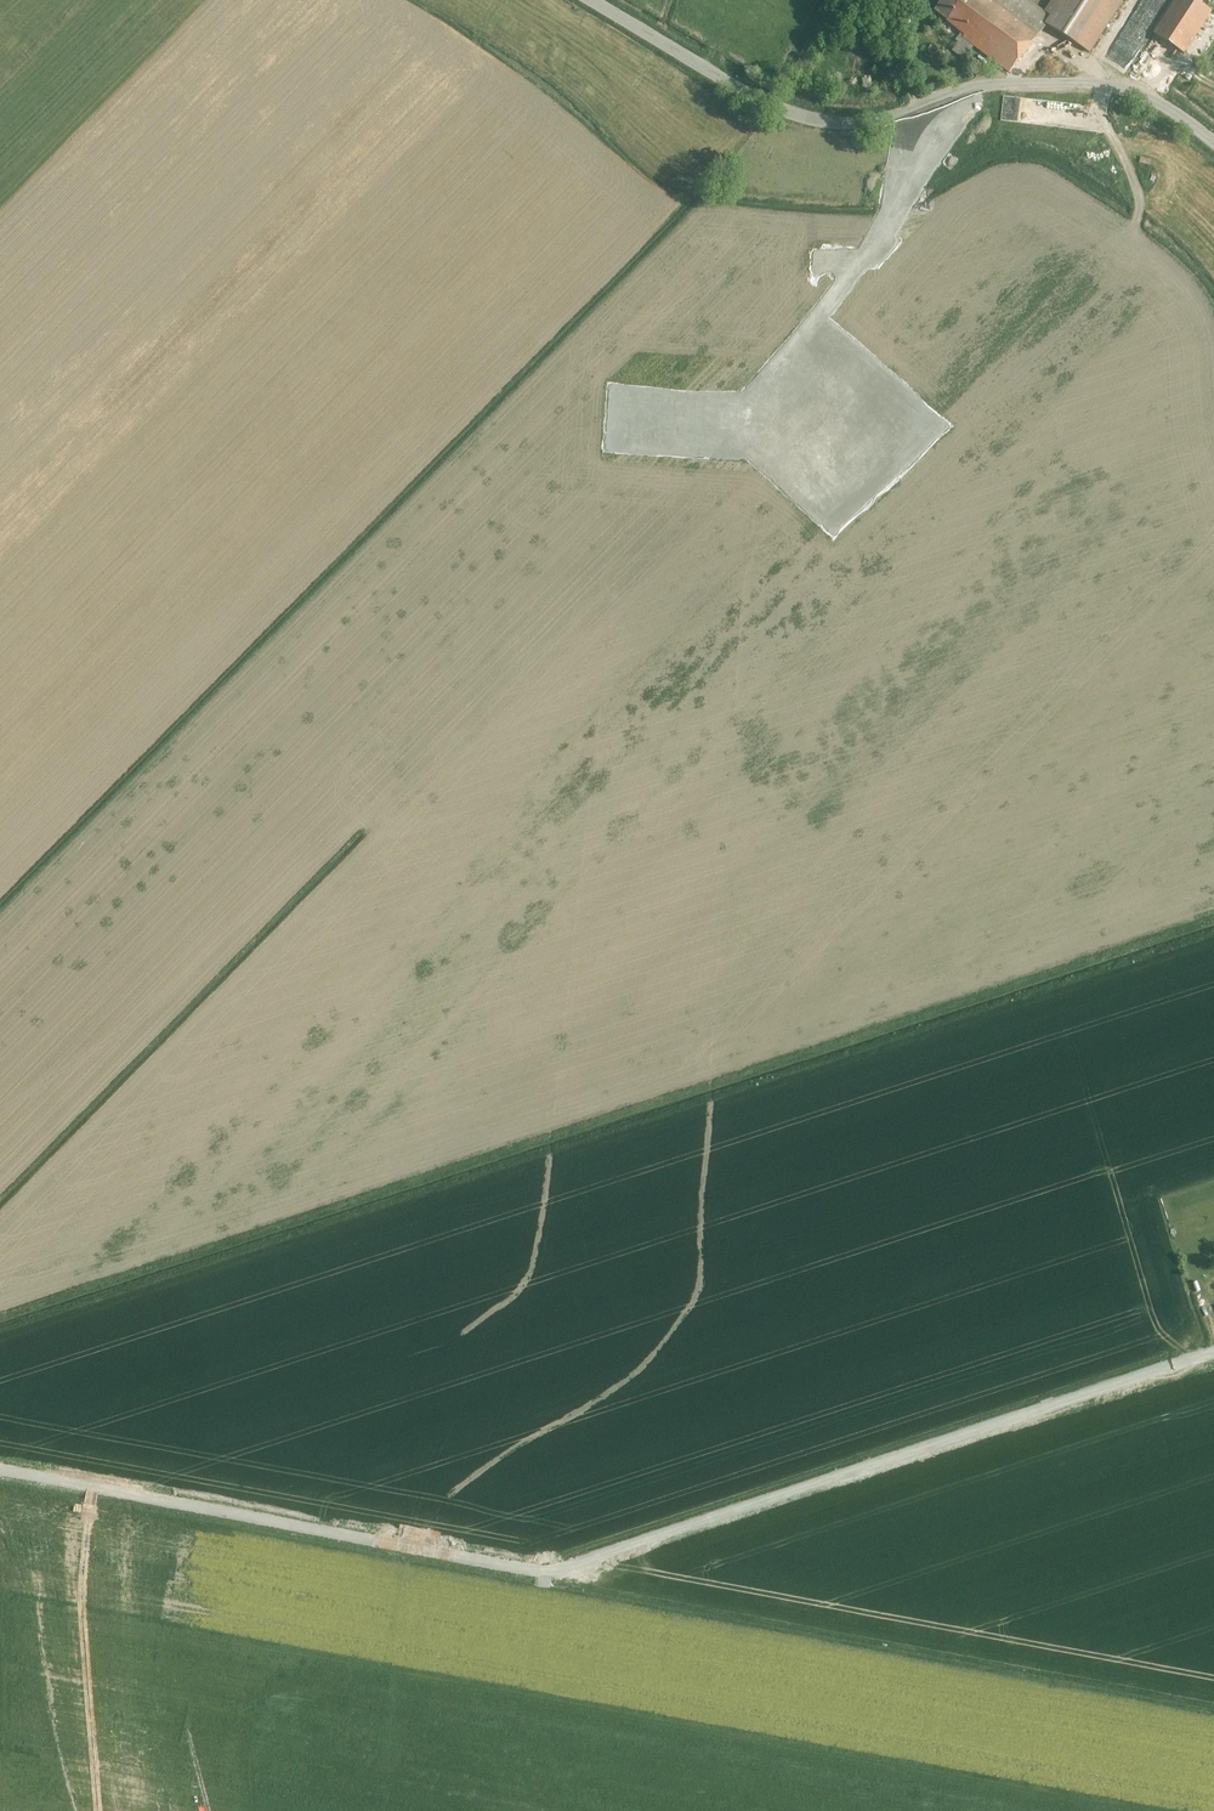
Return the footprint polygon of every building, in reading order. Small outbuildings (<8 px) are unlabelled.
[(1008,70),(1042,22),(1087,53),(1122,0),(1049,0),(1042,11),(1026,0),(973,0),(943,0),(932,15),(1008,70)] [(1181,54),(1207,13),(1187,0),(1173,0),(1151,35),(1181,54)] [(1052,105),(1051,122),(1071,123),(1071,106),(1052,105)]
